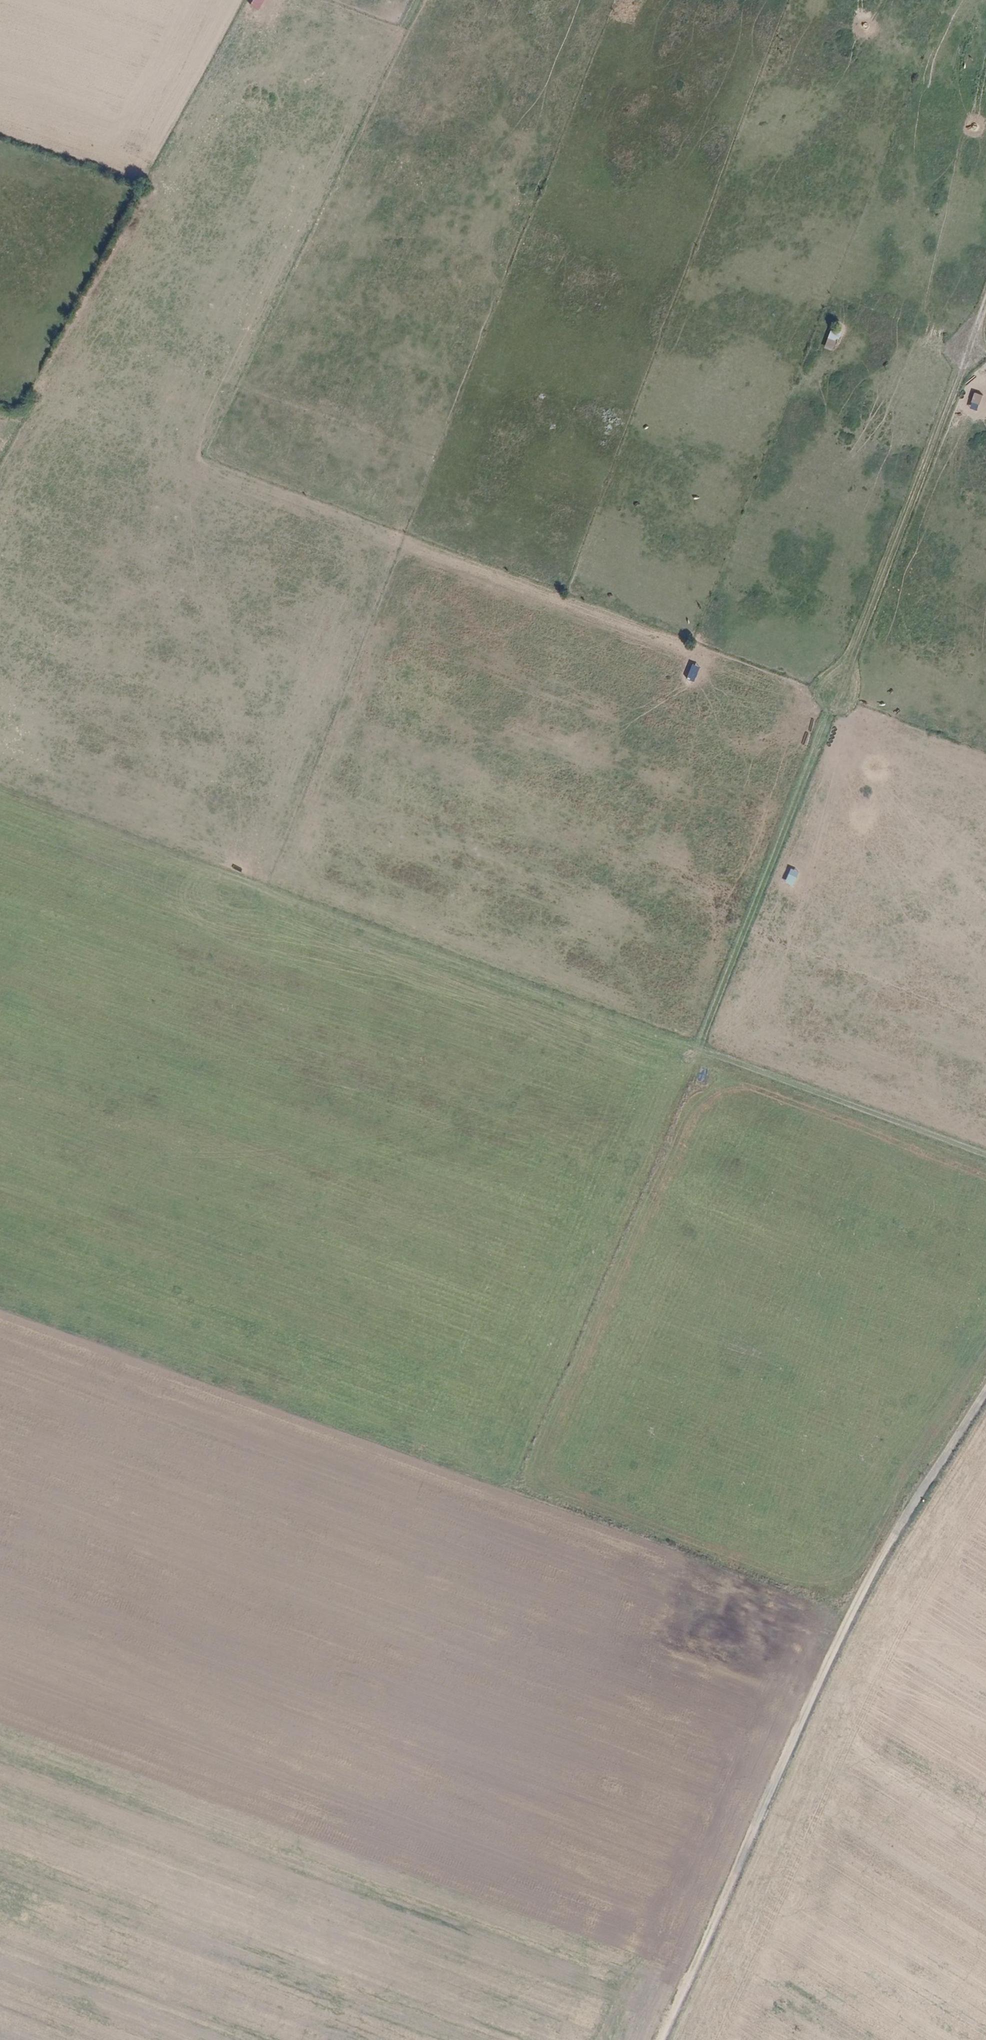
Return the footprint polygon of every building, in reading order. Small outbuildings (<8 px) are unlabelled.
[(249,5),(258,10),(264,0),(252,0),(249,5)] [(835,351),(842,331),(831,327),(824,348),(835,351)] [(978,411),(984,396),(975,392),(969,407),(978,411)] [(695,682),(700,667),(692,664),(687,679),(695,682)] [(784,883),(793,887),(799,873),(790,869),(784,883)] [(704,1087),(708,1075),(699,1072),(695,1084),(704,1087)]
